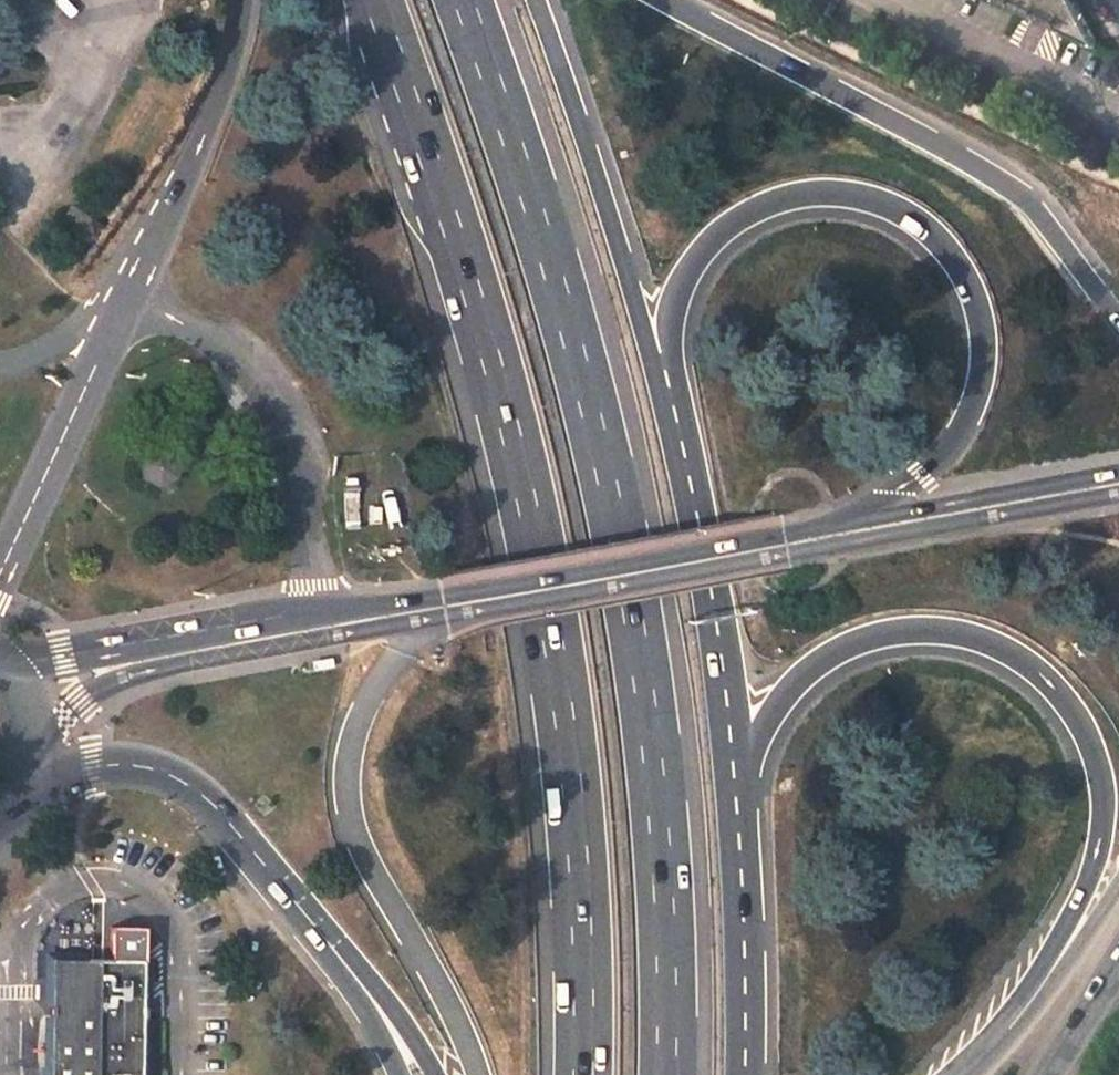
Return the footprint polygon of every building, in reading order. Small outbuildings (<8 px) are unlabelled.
[(1102,48),(1077,0),(1001,0),(1102,48)] [(160,454),(145,467),(147,484),(163,489),(178,477),(175,461),(160,454)] [(57,960),(53,1074),(148,1074),(151,963),(57,960)]
